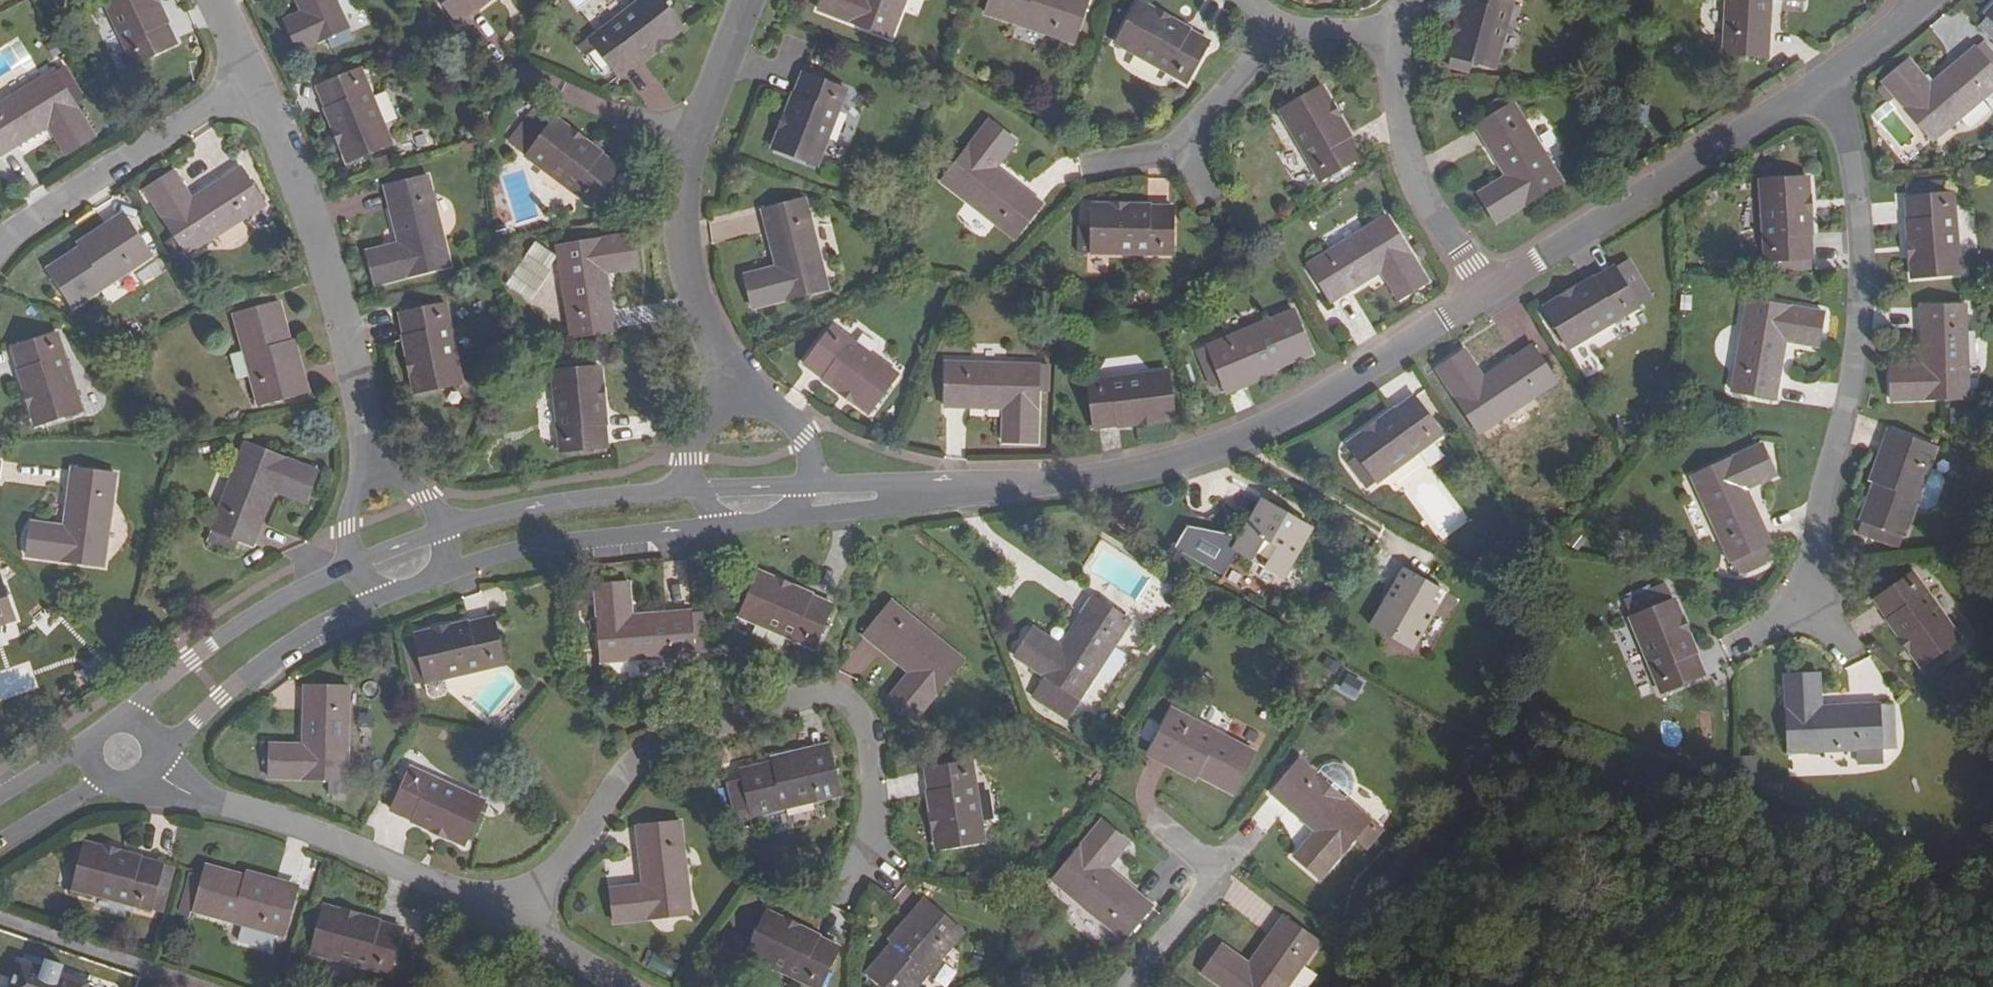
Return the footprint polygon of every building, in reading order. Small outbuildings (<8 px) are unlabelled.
[(132,64),(177,43),(156,0),(102,0),(132,64)] [(339,0),(301,0),(305,9),(285,18),(299,49),(351,26),(339,0)] [(458,25),(490,0),(440,0),(458,25)] [(619,78),(681,30),(658,0),(640,0),(589,40),(619,78)] [(818,10),(890,39),(905,0),(822,0),(818,10)] [(986,13),(1072,42),(1085,7),(1062,0),(990,0),(986,13)] [(1449,56),(1497,68),(1514,0),(1463,0),(1449,56)] [(1724,55),(1767,57),(1770,0),(1727,0),(1724,55)] [(1139,3),(1115,44),(1185,84),(1208,43),(1139,3)] [(1992,21),(1992,5),(1985,14),(1992,21)] [(1979,65),(1986,59),(1976,47),(1968,53),(1979,65)] [(1914,80),(1901,64),(1875,84),(1877,88),(1871,93),(1880,105),(1887,99),(1923,144),(1992,89),(1992,68),(1986,59),(1979,65),(1968,53),(1922,89),(1913,96),(1905,87),(1914,80)] [(360,69),(314,88),(345,163),(391,144),(360,69)] [(46,127),(63,155),(93,137),(52,71),(0,103),(0,156),(46,127)] [(846,90),(801,73),(772,148),(818,165),(846,90)] [(1913,96),(1922,89),(1914,80),(1905,87),(1913,96)] [(934,91),(921,85),(916,99),(929,103),(934,91)] [(1279,112),(1319,181),(1361,157),(1321,88),(1279,112)] [(1562,182),(1513,104),(1476,127),(1506,176),(1478,194),(1496,222),(1562,182)] [(604,208),(615,194),(603,186),(608,179),(618,167),(553,119),(552,120),(535,107),(509,142),(525,155),(524,157),(590,205),(593,200),(604,208)] [(1014,238),(1040,204),(995,169),(1015,142),(989,121),(941,182),(1014,238)] [(174,197),(183,190),(172,172),(143,190),(186,256),(263,206),(239,169),(190,200),(181,207),(174,197)] [(426,177),(384,188),(397,244),(366,252),(374,285),(449,266),(426,177)] [(603,186),(615,194),(620,187),(608,179),(603,186)] [(1764,262),(1813,259),(1808,179),(1759,181),(1764,262)] [(190,200),(183,190),(174,197),(181,207),(190,200)] [(1904,199),(1911,279),(1961,274),(1953,194),(1904,199)] [(805,200),(762,211),(776,268),(744,276),(752,309),(827,290),(805,200)] [(1090,255),(1171,256),(1172,207),(1091,206),(1090,255)] [(1308,264),(1332,302),(1381,272),(1398,300),(1427,283),(1387,216),(1308,264)] [(124,219),(75,251),(79,257),(128,225),(124,219)] [(79,257),(75,251),(47,269),(72,307),(149,256),(128,225),(79,257)] [(556,246),(570,338),(614,332),(604,273),(637,267),(631,233),(556,246)] [(1619,276),(1633,268),(1627,258),(1613,267),(1619,276)] [(1568,347),(1637,306),(1635,301),(1648,292),(1633,268),(1619,276),(1613,267),(1613,266),(1544,307),(1568,347)] [(1635,301),(1637,306),(1651,297),(1648,292),(1635,301)] [(1732,391),(1775,397),(1785,342),(1818,347),(1824,313),(1748,300),(1732,391)] [(258,405),(293,395),(278,338),(286,336),(277,304),(233,316),(258,405)] [(445,305),(397,314),(412,394),(460,385),(445,305)] [(1911,378),(1910,366),(1890,367),(1891,400),(1968,399),(1965,307),(1921,308),(1923,366),(1923,378),(1911,378)] [(1208,349),(1223,382),(1277,360),(1280,368),(1312,355),(1293,313),(1208,349)] [(896,375),(832,327),(803,366),(867,414),(896,375)] [(56,335),(10,350),(34,425),(80,411),(56,335)] [(278,338),(293,395),(301,392),(286,336),(278,338)] [(1584,377),(1601,370),(1589,339),(1571,346),(1584,377)] [(1467,374),(1477,368),(1464,350),(1435,369),(1478,434),(1557,383),(1533,346),(1483,378),(1473,383),(1467,374)] [(1277,360),(1223,382),(1226,390),(1280,368),(1277,360)] [(946,364),(945,408),(1003,410),(1002,442),(1037,444),(1039,366),(946,364)] [(1923,366),(1910,366),(1911,378),(1923,378),(1923,366)] [(599,367),(551,373),(559,453),(608,447),(599,367)] [(1483,378),(1477,368),(1467,374),(1473,383),(1483,378)] [(1087,383),(1093,431),(1173,420),(1166,372),(1087,383)] [(1347,444),(1376,483),(1441,434),(1412,395),(1347,444)] [(1893,432),(1872,486),(1879,489),(1900,435),(1893,432)] [(1936,448),(1900,435),(1879,489),(1872,486),(1860,518),(1903,534),(1936,448)] [(303,504),(316,471),(245,443),(205,542),(233,553),(237,542),(251,546),(273,492),(303,504)] [(1773,559),(1769,550),(1763,552),(1761,547),(1767,545),(1770,543),(1746,490),(1742,479),(1753,474),(1758,485),(1776,476),(1762,445),(1691,476),(1730,562),(1732,562),(1738,575),(1773,559)] [(70,469),(62,526),(64,527),(62,538),(49,537),(51,525),(30,523),(26,556),(102,566),(114,475),(70,469)] [(1742,479),(1746,490),(1758,485),(1753,474),(1742,479)] [(1308,519),(1292,507),(1290,505),(1288,508),(1281,503),(1283,501),(1280,498),(1268,490),(1254,510),(1256,512),(1252,519),(1246,519),(1244,522),(1237,541),(1273,568),(1308,519)] [(1283,494),(1280,498),(1283,501),(1281,503),(1288,508),(1290,505),(1292,507),(1295,503),(1283,494)] [(62,526),(51,525),(49,537),(62,538),(64,527),(62,526)] [(1405,569),(1387,599),(1393,602),(1388,609),(1384,606),(1370,628),(1383,635),(1391,633),(1393,637),(1396,637),(1398,643),(1410,651),(1436,605),(1430,601),(1438,589),(1405,569)] [(1914,572),(1873,601),(1918,667),(1959,638),(1914,572)] [(739,617),(813,647),(832,604),(759,573),(739,617)] [(13,620),(0,583),(0,624),(13,620)] [(617,606),(629,604),(627,584),(594,586),(600,663),(693,656),(688,612),(631,616),(618,618),(617,606)] [(1430,601),(1436,605),(1443,592),(1438,589),(1430,601)] [(1092,597),(1061,646),(1054,657),(1042,649),(1049,639),(1033,629),(1014,656),(1079,699),(1081,697),(1099,708),(1125,669),(1107,657),(1130,622),(1092,597)] [(1393,602),(1387,599),(1384,606),(1388,609),(1393,602)] [(1661,694),(1706,674),(1674,600),(1629,618),(1661,694)] [(891,603),(863,636),(908,672),(887,699),(914,721),(963,660),(891,603)] [(631,616),(629,604),(617,606),(618,618),(631,616)] [(492,616),(413,634),(425,682),(502,664),(492,616)] [(1632,667),(1645,663),(1636,635),(1624,639),(1632,667)] [(1061,646),(1049,639),(1042,649),(1054,657),(1061,646)] [(1818,676),(1786,677),(1789,753),(1881,749),(1879,705),(1821,708),(1818,676)] [(301,745),(269,745),(269,778),(346,779),(348,688),(304,687),(301,745)] [(1171,712),(1154,744),(1205,771),(1201,778),(1231,794),(1252,753),(1171,712)] [(1205,771),(1154,744),(1150,752),(1201,778),(1205,771)] [(828,750),(771,762),(773,771),(830,758),(828,750)] [(773,771),(771,762),(739,770),(741,779),(727,782),(733,810),(748,807),(749,814),(839,795),(830,758),(773,771)] [(1345,799),(1317,775),(1299,760),(1270,794),(1314,831),(1292,856),(1319,879),(1354,839),(1365,848),(1378,833),(1367,824),(1369,821),(1345,799)] [(972,762),(923,770),(935,849),(984,842),(972,762)] [(1324,766),(1317,775),(1345,799),(1352,790),(1350,772),(1343,765),(1324,766)] [(483,801),(410,768),(390,812),(463,845),(483,801)] [(1381,829),(1369,821),(1367,824),(1378,833),(1381,829)] [(1151,906),(1105,869),(1097,862),(1105,852),(1114,859),(1127,843),(1100,822),(1051,881),(1124,940),(1151,906)] [(679,823),(636,827),(642,886),(609,889),(613,923),(690,914),(679,823)] [(159,875),(161,864),(161,863),(85,843),(72,890),(150,911),(152,904),(162,906),(170,877),(159,875)] [(1097,862),(1105,869),(1114,859),(1105,852),(1097,862)] [(159,875),(170,877),(172,867),(161,864),(159,875)] [(235,883),(237,876),(205,867),(202,877),(190,874),(181,908),(194,911),(240,924),(275,934),(282,936),(291,899),(235,883)] [(294,892),(237,876),(235,883),(291,899),(294,892)] [(895,953),(933,909),(927,904),(888,948),(895,953)] [(324,906),(311,953),(387,974),(399,927),(324,906)] [(192,917),(194,911),(181,908),(179,914),(192,917)] [(888,948),(866,972),(883,986),(914,986),(961,933),(933,909),(895,953),(888,948)] [(813,986),(819,986),(838,946),(767,912),(746,956),(813,986)] [(1282,917),(1248,964),(1221,945),(1201,973),(1222,986),(1287,986),(1318,943),(1282,917)] [(268,952),(275,934),(240,924),(235,941),(268,952)] [(84,984),(19,962),(10,986),(83,986),(84,984)]
